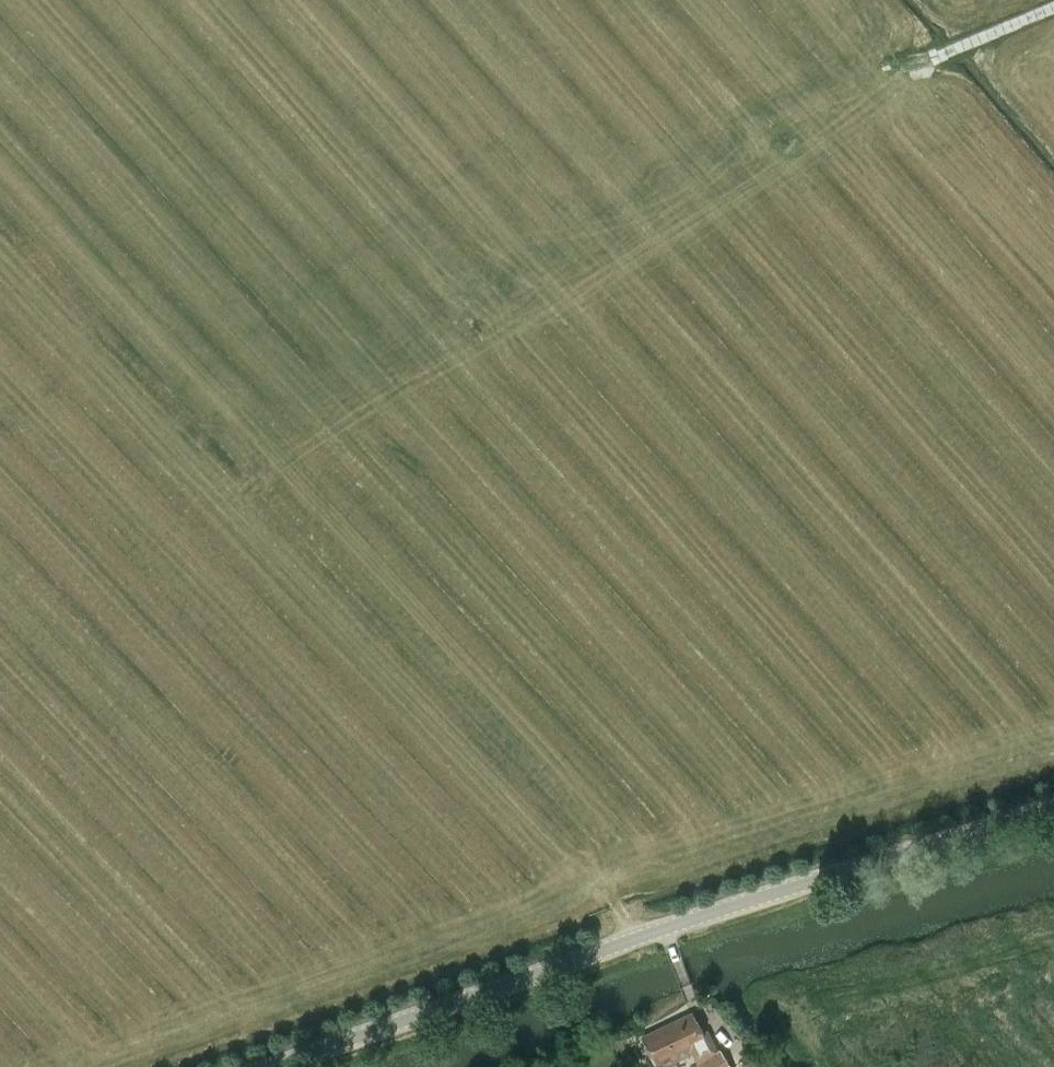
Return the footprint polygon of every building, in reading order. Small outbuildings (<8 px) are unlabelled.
[(694,1052),(698,1060),(718,1050),(711,1037),(706,1041),(693,1012),(645,1037),(659,1066),(663,1066),(694,1052)] [(719,1050),(718,1050),(698,1060),(701,1066),(731,1066),(719,1050)]
